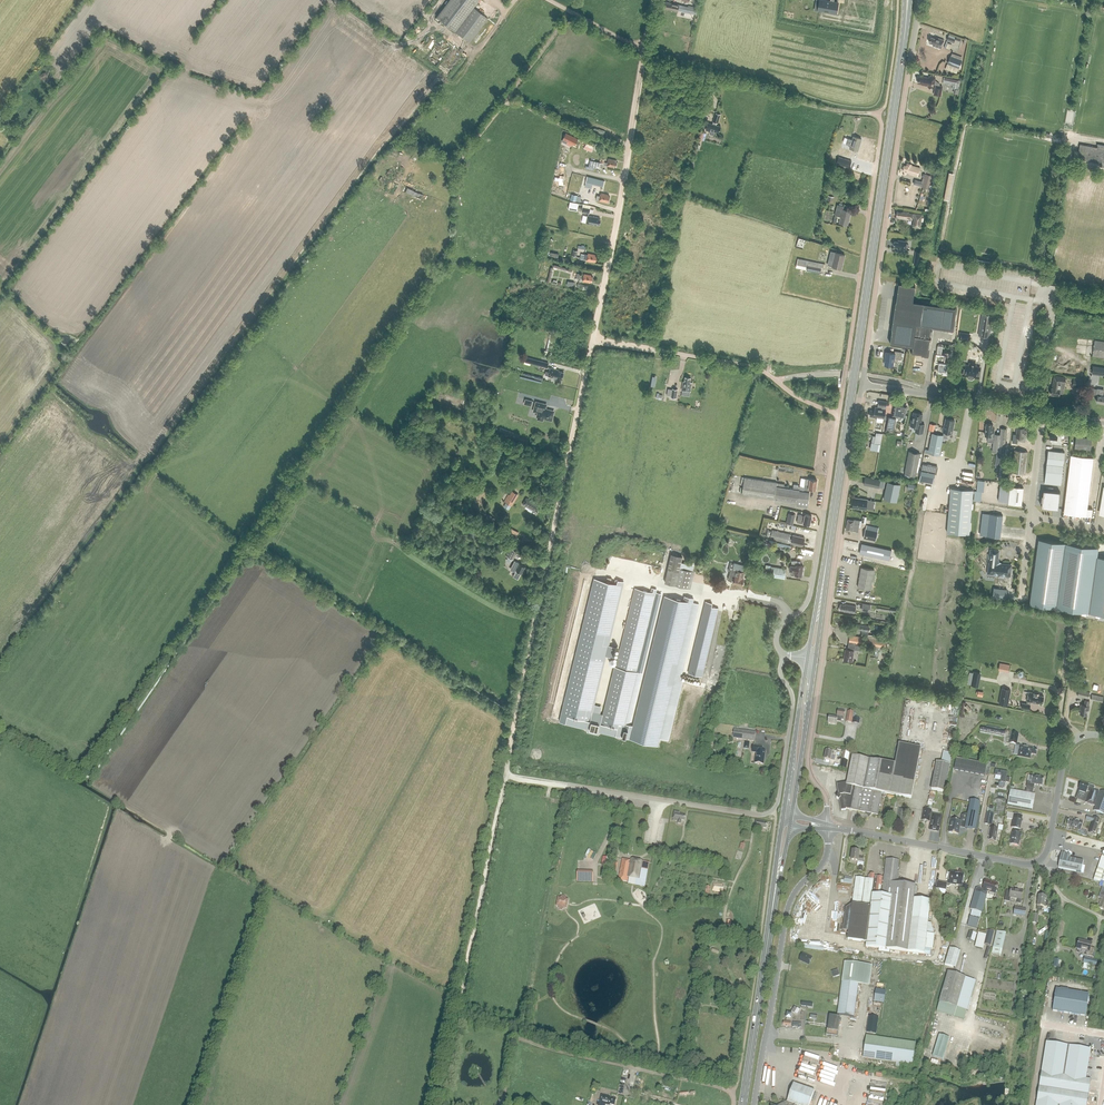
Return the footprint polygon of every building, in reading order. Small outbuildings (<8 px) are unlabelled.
[(473,7),(479,0),(449,0),(437,17),(470,42),(488,18),(473,7)] [(818,9),(819,10),(824,11),(828,11),(836,13),(838,3),(835,2),(835,0),(830,0),(830,1),(823,0),(820,0),(818,9)] [(665,9),(678,12),(679,5),(666,2),(665,9)] [(696,14),(697,9),(680,5),(678,10),(696,14)] [(936,37),(935,39),(931,37),(929,42),(933,44),(933,45),(941,48),(944,40),(936,37)] [(962,60),(951,56),(947,64),(959,68),(962,60)] [(959,68),(947,64),(945,69),(957,73),(959,68)] [(931,86),(931,84),(934,84),(936,77),(929,75),(929,78),(923,77),(923,78),(919,77),(918,83),(922,83),(922,84),(925,85),(925,86),(927,86),(928,85),(931,86)] [(960,80),(944,77),(943,81),(955,83),(954,89),(958,89),(960,80)] [(940,84),(935,81),(934,84),(935,84),(933,95),(941,96),(943,86),(939,85),(940,84)] [(556,112),(573,118),(576,109),(560,103),(556,112)] [(713,121),(714,122),(714,121),(714,122),(713,124),(708,123),(706,130),(710,131),(710,133),(710,134),(713,135),(714,134),(714,132),(715,132),(716,131),(719,132),(721,126),(716,125),(717,122),(718,123),(720,115),(720,114),(716,113),(713,121)] [(603,137),(605,130),(594,127),(592,134),(603,137)] [(575,145),(578,139),(566,133),(563,139),(568,141),(566,143),(572,146),(573,144),(575,145)] [(858,151),(862,139),(854,136),(853,139),(848,138),(846,144),(851,146),(850,148),(858,151)] [(1097,144),(1097,147),(1086,145),(1086,146),(1080,144),(1077,158),(1083,159),(1083,160),(1102,163),(1101,166),(1103,167),(1103,145),(1097,144)] [(839,157),(837,163),(850,167),(852,161),(839,157)] [(604,163),(601,163),(590,161),(589,166),(586,166),(586,169),(594,171),(595,168),(604,170),(604,169),(603,169),(603,165),(607,165),(607,166),(615,167),(615,166),(617,167),(618,162),(616,161),(616,160),(609,159),(608,163),(604,162),(604,163)] [(911,166),(911,164),(907,163),(906,166),(904,166),(903,170),(909,172),(909,173),(918,176),(920,168),(911,166)] [(943,199),(948,200),(953,173),(948,172),(943,199)] [(923,187),(929,189),(933,176),(927,174),(926,179),(925,178),(923,187)] [(587,176),(586,183),(603,187),(605,181),(587,176)] [(421,198),(422,194),(406,188),(404,193),(421,198)] [(610,196),(608,196),(608,195),(601,193),(600,196),(597,195),(596,200),(607,202),(607,201),(609,201),(610,196)] [(568,210),(577,211),(578,202),(569,202),(568,210)] [(848,225),(851,211),(843,209),(844,206),(837,205),(835,215),(841,217),(839,223),(848,225)] [(913,216),(913,213),(909,213),(909,212),(903,211),(903,212),(897,212),(897,216),(899,217),(899,218),(908,219),(912,219),(912,218),(914,218),(914,216),(913,216)] [(914,214),(914,216),(914,218),(913,227),(920,228),(922,215),(914,214)] [(584,216),(582,222),(587,223),(587,224),(597,225),(597,224),(600,225),(601,219),(599,219),(599,218),(588,216),(584,216)] [(894,241),(894,247),(898,247),(897,249),(906,250),(906,247),(908,247),(908,244),(907,244),(907,242),(900,241),(900,242),(894,241)] [(587,260),(587,261),(594,262),(594,261),(595,261),(596,256),(595,256),(596,255),(588,253),(588,255),(585,254),(585,255),(584,259),(587,260)] [(832,266),(842,268),(845,255),(836,253),(832,266)] [(796,267),(795,267),(794,271),(799,272),(800,268),(807,270),(820,273),(821,268),(818,267),(819,263),(798,258),(796,267)] [(590,283),(591,281),(592,281),(593,277),(592,276),(592,275),(584,274),(583,281),(590,283)] [(928,352),(930,339),(932,327),(954,330),(957,308),(924,303),(913,301),(916,286),(899,283),(890,344),(913,347),(912,354),(912,353),(924,355),(925,352),(928,352)] [(979,335),(990,337),(993,315),(982,313),(979,335)] [(959,332),(958,339),(969,340),(970,333),(959,332)] [(1103,358),(1103,342),(1095,340),(1093,356),(1103,358)] [(901,360),(902,352),(895,351),(895,354),(886,352),(885,357),(886,357),(885,365),(893,366),(894,359),(901,360)] [(936,354),(935,363),(939,363),(937,372),(942,373),(942,374),(947,375),(949,363),(944,363),(945,355),(936,354)] [(547,368),(549,363),(527,357),(525,362),(547,368)] [(970,366),(965,365),(963,375),(979,377),(980,367),(975,367),(976,364),(970,363),(970,366)] [(1092,373),(1103,375),(1103,367),(1093,366),(1092,373)] [(562,379),(563,373),(558,371),(559,370),(550,368),(549,372),(546,371),(545,375),(548,376),(559,379),(559,378),(562,379)] [(542,382),(543,377),(521,373),(521,379),(542,382)] [(1052,387),(1050,394),(1059,396),(1060,389),(1061,383),(1064,384),(1065,377),(1055,375),(1054,383),(1053,383),(1052,387)] [(691,392),(692,382),(690,382),(691,378),(685,377),(685,381),(683,381),(682,390),(691,392)] [(1072,386),(1082,388),(1083,380),(1074,378),(1072,386)] [(676,398),(677,389),(672,388),(672,389),(668,389),(667,396),(671,396),(671,397),(676,398)] [(1096,392),(1096,396),(1098,397),(1097,402),(1103,403),(1103,396),(1103,389),(1097,388),(1096,392)] [(544,419),(552,421),(555,411),(546,408),(548,404),(536,401),(533,412),(537,413),(536,417),(537,417),(537,420),(543,421),(544,419)] [(887,402),(879,401),(878,405),(879,405),(879,408),(875,407),(875,411),(871,411),(870,416),(874,416),(874,417),(884,419),(887,402)] [(907,406),(895,403),(893,415),(893,417),(889,416),(886,430),(893,431),(896,418),(896,416),(904,417),(907,406)] [(923,433),(925,424),(921,424),(923,414),(913,413),(912,420),(911,420),(910,426),(916,427),(915,432),(923,433)] [(928,453),(939,455),(943,438),(947,439),(948,433),(952,434),(955,420),(946,419),(944,429),(945,429),(943,435),(932,433),(928,453)] [(1003,456),(1004,452),(1007,429),(1001,428),(1000,435),(994,434),(995,433),(994,433),(995,429),(992,428),(993,424),(986,423),(985,432),(985,436),(988,436),(988,442),(993,443),(992,452),(998,452),(996,465),(1000,466),(999,478),(1004,479),(1007,457),(1003,456)] [(501,427),(498,433),(507,437),(509,431),(501,427)] [(1013,434),(1012,442),(1017,443),(1017,440),(1025,441),(1026,434),(1024,434),(1024,428),(1017,427),(1016,435),(1013,434)] [(1061,441),(1061,434),(1057,433),(1058,430),(1051,429),(1050,437),(1051,437),(1051,440),(1052,440),(1052,443),(1062,445),(1062,441),(1061,441)] [(874,443),(881,444),(883,434),(876,433),(874,443)] [(1091,450),(1092,439),(1076,437),(1075,448),(1091,450)] [(1012,472),(1025,474),(1028,451),(1014,450),(1012,472)] [(1048,450),(1047,463),(1044,484),(1061,486),(1065,452),(1048,450)] [(905,473),(905,476),(915,478),(915,475),(916,475),(920,454),(909,451),(905,473)] [(1092,516),(1093,509),(1087,508),(1093,457),(1071,455),(1064,513),(1092,516)] [(924,481),(933,483),(935,473),(936,474),(938,467),(923,464),(919,480),(922,481),(921,483),(924,483),(924,481)] [(809,492),(808,492),(809,489),(816,490),(817,480),(810,479),(805,479),(804,487),(798,486),(799,485),(794,484),(793,489),(784,488),(785,484),(777,483),(742,477),(740,485),(743,485),(742,494),(798,503),(797,506),(807,507),(809,492)] [(881,480),(866,477),(864,484),(879,487),(881,480)] [(974,500),(980,501),(981,491),(983,491),(984,480),(978,480),(976,490),(975,490),(974,500)] [(897,502),(901,484),(888,482),(884,499),(897,502)] [(1010,486),(1008,503),(1022,504),(1024,488),(1010,486)] [(947,532),(969,534),(973,490),(951,488),(947,532)] [(1058,509),(1060,492),(1043,490),(1042,507),(1058,509)] [(517,496),(512,493),(506,502),(511,505),(517,496)] [(866,510),(866,508),(873,509),(874,501),(867,500),(868,499),(854,497),(852,508),(866,510)] [(540,508),(538,506),(539,505),(527,498),(523,504),(535,512),(536,510),(538,512),(540,508)] [(802,515),(799,514),(797,522),(803,524),(804,523),(810,525),(812,516),(805,514),(805,517),(802,516),(802,515)] [(1000,538),(1003,515),(990,514),(987,536),(1000,538)] [(848,520),(846,530),(852,531),(858,532),(860,523),(866,523),(867,517),(863,516),(862,521),(854,520),(848,520)] [(866,525),(863,538),(876,541),(878,532),(879,528),(866,525)] [(798,536),(772,530),(770,539),(803,546),(805,538),(798,536)] [(474,531),(471,535),(475,537),(474,538),(477,540),(480,535),(474,531)] [(1097,557),(1098,548),(1039,539),(1029,604),(1103,615),(1103,558),(1097,557)] [(889,560),(892,550),(862,544),(860,553),(889,560)] [(506,556),(513,560),(517,552),(511,549),(508,554),(507,553),(506,556)] [(986,563),(989,563),(988,570),(991,573),(1000,574),(999,577),(1006,578),(1006,575),(1010,576),(1011,565),(1000,564),(997,561),(999,551),(991,550),(990,554),(988,554),(987,562),(986,562),(986,563)] [(665,583),(688,588),(692,571),(680,568),(682,557),(672,555),(665,583)] [(797,560),(791,561),(792,561),(792,563),(791,565),(790,565),(789,571),(791,571),(790,574),(791,575),(795,576),(795,575),(802,576),(803,566),(800,565),(800,562),(801,562),(801,561),(797,562),(797,561),(797,560)] [(525,569),(524,569),(526,566),(515,561),(512,567),(512,568),(511,570),(516,572),(517,570),(523,573),(525,569)] [(745,566),(734,564),(730,579),(734,580),(734,583),(742,585),(744,579),(743,579),(744,572),(743,572),(745,566)] [(770,572),(770,573),(773,574),(772,575),(785,577),(786,569),(774,567),(771,566),(770,572)] [(874,570),(861,568),(858,587),(871,589),(874,570)] [(636,672),(632,671),(617,667),(604,664),(624,582),(616,580),(615,584),(594,579),(560,722),(588,729),(587,732),(599,735),(599,731),(658,745),(693,598),(685,596),(684,601),(665,596),(633,726),(625,724),(635,682),(639,682),(639,679),(636,678),(638,672),(636,672)] [(994,588),(993,597),(1006,599),(1007,589),(994,588)] [(636,589),(617,667),(632,671),(636,672),(655,598),(655,595),(656,593),(636,589)] [(705,605),(689,673),(702,676),(718,609),(712,607),(713,603),(706,602),(705,605)] [(862,603),(861,610),(869,612),(871,605),(862,603)] [(841,604),(840,610),(844,610),(844,611),(855,613),(856,606),(845,604),(845,605),(841,604)] [(879,622),(877,631),(891,634),(892,625),(879,622)] [(868,635),(868,632),(869,632),(870,626),(855,624),(854,630),(862,631),(861,636),(868,637),(868,635)] [(852,661),(854,651),(855,651),(855,649),(862,650),(862,645),(856,644),(871,646),(880,647),(884,648),(885,648),(886,640),(877,639),(868,638),(850,635),(849,643),(848,650),(845,649),(844,660),(852,661)] [(999,662),(997,669),(1008,672),(1010,664),(999,662)] [(971,685),(978,687),(981,673),(973,672),(971,685)] [(1086,687),(1083,686),(1084,681),(1081,681),(1079,689),(1077,696),(1088,698),(1090,692),(1085,691),(1086,687)] [(1011,690),(1002,688),(999,704),(1008,705),(1011,690)] [(1044,696),(1039,695),(1039,694),(1029,692),(1027,701),(1027,704),(1022,703),(1021,708),(1029,709),(1030,705),(1030,704),(1030,702),(1039,703),(1039,702),(1042,703),(1044,696)] [(1087,715),(1088,710),(1089,710),(1090,706),(1089,706),(1090,701),(1085,700),(1084,705),(1081,704),(1080,708),(1081,709),(1080,714),(1087,715)] [(838,710),(837,713),(837,716),(837,717),(829,716),(828,723),(837,724),(837,721),(840,722),(841,719),(843,719),(844,714),(845,711),(838,710)] [(846,722),(852,723),(853,717),(854,712),(847,711),(846,722)] [(980,730),(1004,735),(1005,731),(1001,730),(981,726),(980,730)] [(754,742),(756,732),(734,729),(733,738),(754,742)] [(1019,734),(1012,733),(1010,743),(1017,744),(1019,734)] [(895,764),(890,763),(852,756),(847,783),(837,785),(841,810),(846,809),(845,808),(866,813),(870,816),(871,814),(878,815),(882,792),(911,798),(921,748),(899,744),(895,764)] [(765,751),(762,750),(762,747),(754,745),(753,752),(756,753),(755,763),(764,764),(765,751)] [(1032,747),(1028,747),(1027,747),(1024,747),(1024,746),(1020,745),(1018,756),(1030,758),(1031,754),(1036,755),(1037,749),(1032,748),(1032,747)] [(826,751),(824,759),(830,760),(832,754),(836,755),(836,751),(832,750),(831,752),(826,751)] [(956,758),(954,769),(985,775),(987,764),(956,758)] [(846,769),(848,761),(842,759),(840,767),(846,769)] [(931,789),(945,792),(950,765),(937,762),(931,789)] [(996,770),(995,774),(1002,776),(1001,782),(1005,783),(1005,782),(1008,783),(1009,778),(1006,777),(1007,772),(996,770)] [(1044,778),(1032,776),(1031,782),(1027,781),(1025,792),(1013,790),(1011,790),(1008,805),(1032,810),(1035,794),(1033,794),(1035,784),(1043,785),(1044,778)] [(1077,797),(1077,799),(1085,801),(1085,802),(1095,806),(1100,792),(1093,790),(1095,786),(1089,784),(1088,785),(1081,783),(1079,789),(1079,790),(1079,791),(1077,797)] [(1103,814),(1103,791),(1101,790),(1093,811),(1103,814)] [(894,820),(898,821),(897,823),(902,824),(902,822),(904,822),(907,810),(899,808),(897,817),(895,816),(894,820)] [(992,821),(994,814),(992,813),(993,809),(988,808),(987,812),(986,812),(984,824),(991,825),(992,821)] [(940,823),(940,820),(941,816),(931,814),(932,810),(924,809),(922,820),(932,822),(930,830),(938,831),(940,823)] [(685,815),(683,815),(683,814),(679,813),(680,812),(674,811),(673,820),(678,821),(678,823),(681,824),(682,820),(684,821),(685,815)] [(1019,846),(1021,834),(1018,833),(1019,829),(1020,830),(1023,815),(1014,814),(1007,812),(1006,818),(1013,819),(1011,828),(1013,828),(1010,844),(1019,846)] [(960,826),(965,827),(965,828),(978,830),(980,816),(968,813),(966,823),(961,821),(951,819),(949,832),(958,834),(960,826)] [(1100,819),(1093,817),(1089,832),(1095,834),(1100,819)] [(1073,821),(1069,819),(1067,824),(1071,825),(1070,827),(1072,828),(1071,830),(1078,833),(1079,830),(1080,830),(1083,822),(1073,819),(1073,821)] [(767,823),(764,822),(765,821),(756,820),(754,827),(763,829),(763,828),(766,828),(767,823)] [(988,836),(989,836),(988,840),(995,842),(996,838),(1000,838),(1000,839),(1002,831),(1001,831),(1001,832),(997,831),(998,829),(990,828),(988,836)] [(850,857),(850,859),(851,860),(858,861),(863,862),(863,861),(863,858),(858,857),(859,851),(852,850),(852,856),(850,857)] [(1069,859),(1070,854),(1062,852),(1058,868),(1081,873),(1081,872),(1083,873),(1085,866),(1083,865),(1084,862),(1069,859)] [(601,866),(609,867),(610,859),(603,857),(601,866)] [(622,859),(619,880),(627,882),(628,877),(629,877),(639,879),(641,869),(647,871),(649,862),(643,861),(631,859),(631,860),(629,860),(628,861),(625,860),(625,859),(622,859)] [(930,955),(931,948),(933,948),(934,935),(926,934),(930,901),(914,899),(915,886),(898,884),(899,875),(897,875),(899,861),(886,859),(884,877),(869,876),(868,879),(856,878),(852,904),(845,907),(842,930),(849,931),(848,940),(866,942),(866,947),(879,949),(878,952),(889,954),(890,950),(908,952),(930,955)] [(961,885),(964,874),(951,872),(949,882),(948,882),(947,883),(937,881),(936,888),(946,890),(946,886),(948,886),(952,884),(956,885),(956,884),(961,885)] [(970,909),(972,910),(968,925),(976,928),(981,912),(982,912),(987,895),(988,891),(995,893),(998,884),(986,881),(983,890),(982,889),(981,889),(978,888),(976,889),(975,892),(970,909)] [(724,887),(722,886),(722,885),(714,883),(712,890),(720,892),(720,890),(723,891),(724,887)] [(1020,904),(1023,891),(1019,890),(1019,891),(1011,889),(1010,891),(1007,891),(1005,901),(1009,902),(1010,897),(1018,899),(1017,903),(1020,904)] [(1037,906),(1037,910),(1042,911),(1042,907),(1045,907),(1045,906),(1048,907),(1048,903),(1046,902),(1046,896),(1043,896),(1043,894),(1039,894),(1039,895),(1037,906)] [(562,895),(562,897),(561,896),(560,898),(558,897),(556,906),(559,906),(558,908),(560,908),(559,909),(562,910),(562,909),(564,909),(564,907),(567,908),(568,899),(566,899),(566,897),(565,897),(565,896),(562,895)] [(1014,915),(1025,917),(1026,909),(1015,907),(1014,915)] [(978,932),(975,947),(983,949),(984,944),(991,945),(994,931),(987,930),(986,934),(978,932)] [(969,931),(966,939),(974,942),(977,933),(969,931)] [(1077,948),(1087,951),(1086,955),(1093,957),(1095,950),(1090,949),(1092,943),(1079,940),(1077,948)] [(961,951),(950,947),(944,965),(955,968),(961,951)] [(798,960),(808,965),(812,957),(802,952),(798,960)] [(833,977),(839,975),(837,969),(831,971),(833,977)] [(939,1002),(936,1012),(954,1017),(964,1020),(967,1010),(968,1011),(977,981),(976,980),(965,977),(966,977),(947,971),(939,1002)] [(829,1016),(826,1035),(837,1036),(838,1032),(840,1017),(840,1015),(854,1017),(858,984),(841,981),(837,1015),(836,1014),(836,1016),(830,1015),(830,1016),(829,1016)] [(1056,988),(1052,1010),(1085,1016),(1089,994),(1068,990),(1068,989),(1060,987),(1060,989),(1056,988)] [(886,990),(876,989),(874,1001),(884,1002),(886,990)] [(869,1015),(866,1032),(876,1033),(879,1017),(869,1015)] [(901,1067),(901,1062),(913,1064),(916,1042),(867,1035),(864,1057),(896,1062),(896,1067),(901,1067)] [(950,1038),(939,1035),(932,1056),(943,1059),(950,1038)] [(1091,1049),(1046,1041),(1036,1104),(1087,1104),(1091,1079),(1086,1078),(1091,1049)] [(815,1090),(794,1083),(789,1096),(787,1101),(787,1100),(777,1104),(792,1104),(793,1103),(798,1104),(809,1104),(815,1090)] [(610,1104),(615,1104),(616,1099),(610,1097),(610,1096),(601,1094),(599,1104),(605,1104),(609,1104),(610,1104)]
